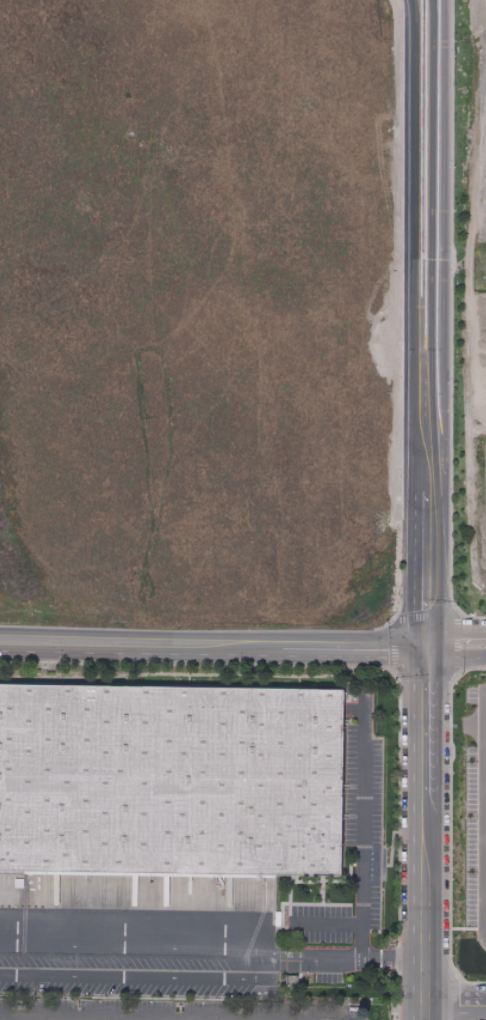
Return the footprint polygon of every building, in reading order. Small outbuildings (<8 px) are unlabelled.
[(61,882),(0,881),(0,693),(60,695),(120,696),(181,698),(241,700),(302,701),(341,702),(341,732),(340,793),(339,854),(338,889),(303,888),(242,887),(182,885),(121,884),(61,882)]
